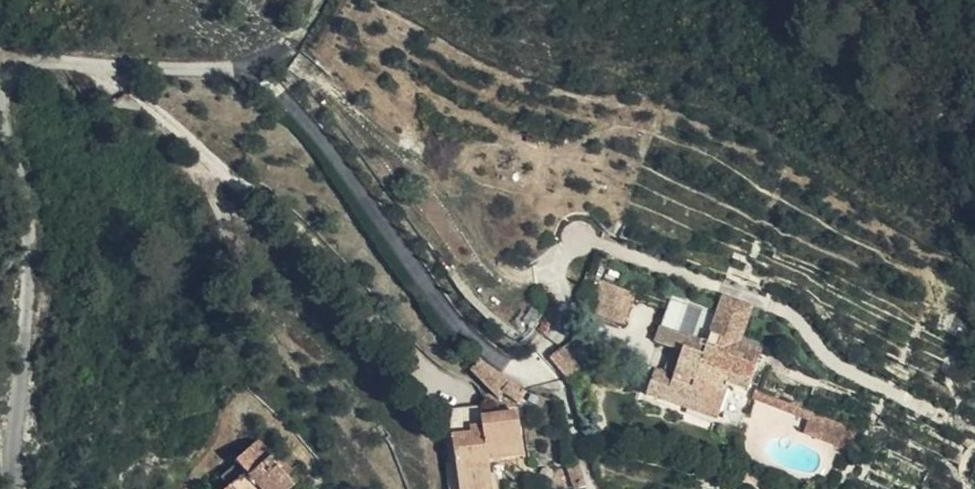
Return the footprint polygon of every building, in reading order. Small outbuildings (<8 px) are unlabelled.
[(637,292),(593,274),(592,274),(581,302),(625,319),(637,292)] [(646,391),(721,418),(734,383),(751,389),(765,351),(741,342),(755,307),(727,296),(710,340),(664,324),(659,340),(684,350),(675,375),(655,367),(646,391)] [(488,356),(479,365),(488,373),(496,365),(488,357),(488,356)] [(488,373),(479,365),(473,370),(482,379),(488,373)] [(488,373),(482,379),(502,398),(505,395),(514,403),(523,394),(507,376),(496,366),(488,373)] [(813,418),(818,405),(761,383),(756,395),(813,418)] [(450,422),(459,488),(493,488),(491,467),(507,465),(505,445),(525,442),(522,418),(491,422),(489,411),(456,415),(450,416),(450,422)] [(859,435),(813,418),(805,436),(852,455),(859,435)] [(242,456),(251,467),(236,480),(226,488),(295,488),(299,485),(291,475),(299,467),(290,456),(286,459),(265,436),(242,456)] [(505,445),(507,465),(527,462),(525,442),(505,445)] [(251,467),(242,456),(227,470),(236,480),(251,467)]
